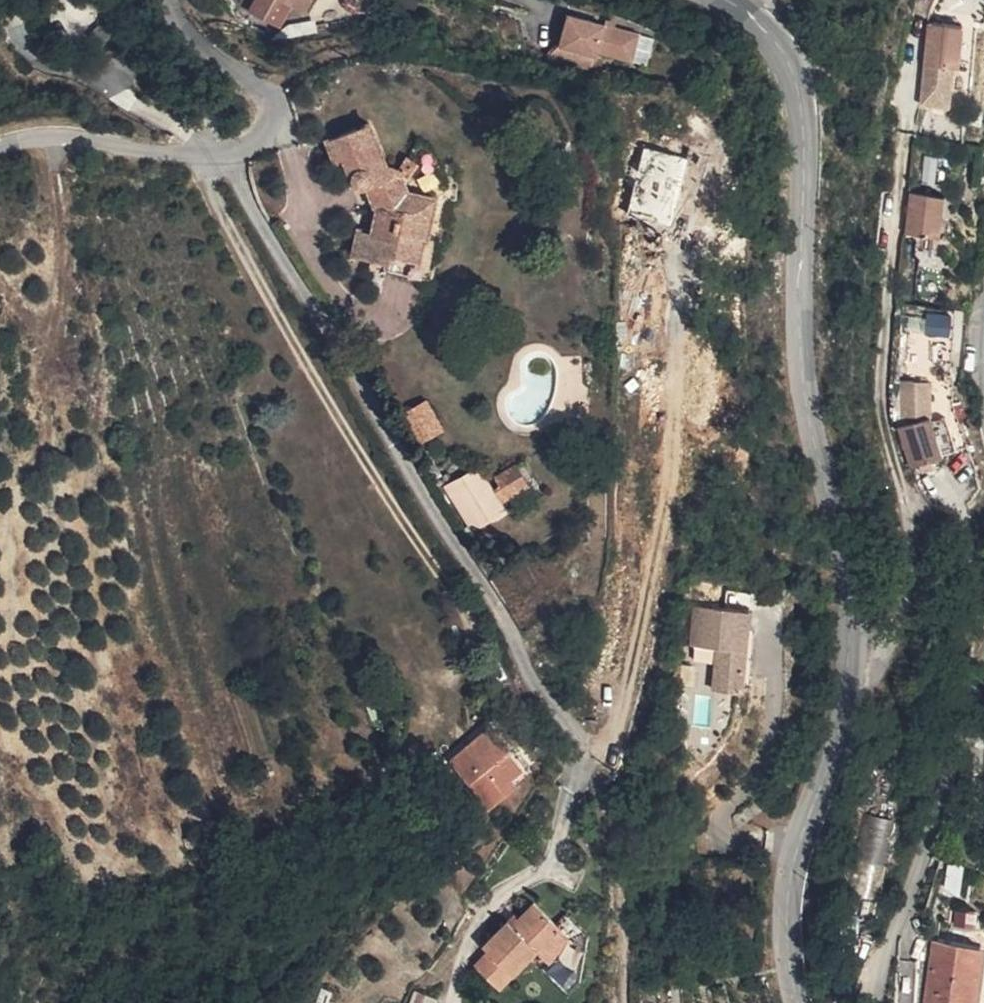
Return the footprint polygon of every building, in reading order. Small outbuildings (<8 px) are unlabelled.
[(247,10),(257,0),(234,0),(247,10)] [(543,30),(578,44),(581,37),(617,51),(626,26),(563,0),(556,0),(543,30)] [(941,61),(948,61),(951,21),(916,20),(913,98),(940,100),(941,61)] [(343,162),(368,200),(375,195),(387,185),(398,172),(369,125),(359,132),(338,95),(299,116),(312,141),(320,137),(336,165),(343,162)] [(401,169),(398,172),(387,185),(375,195),(376,221),(357,220),(356,249),(429,251),(429,239),(444,239),(444,215),(449,214),(449,169),(401,169)] [(939,188),(907,185),(904,227),(889,256),(914,269),(934,228),(936,229),(939,188)] [(904,411),(935,410),(933,378),(903,379),(904,411)] [(426,440),(448,426),(430,396),(407,410),(426,440)] [(903,424),(912,468),(951,460),(941,417),(903,424)] [(520,460),(494,476),(508,500),(534,484),(520,460)] [(447,482),(474,531),(509,512),(482,463),(447,482)] [(761,625),(708,619),(702,658),(728,662),(723,701),(751,705),(761,625)] [(466,745),(494,797),(540,771),(511,719),(466,745)] [(862,857),(889,864),(900,818),(873,812),(862,857)] [(572,934),(543,902),(518,924),(513,919),(493,937),(497,941),(478,959),(501,987),(540,952),(544,957),(572,934)] [(572,934),(544,957),(554,967),(580,943),(572,934)] [(949,1002),(980,1002),(983,984),(983,944),(949,936),(935,1000),(941,1001),(949,1002)] [(439,994),(415,989),(411,1002),(437,1002),(439,994)]
